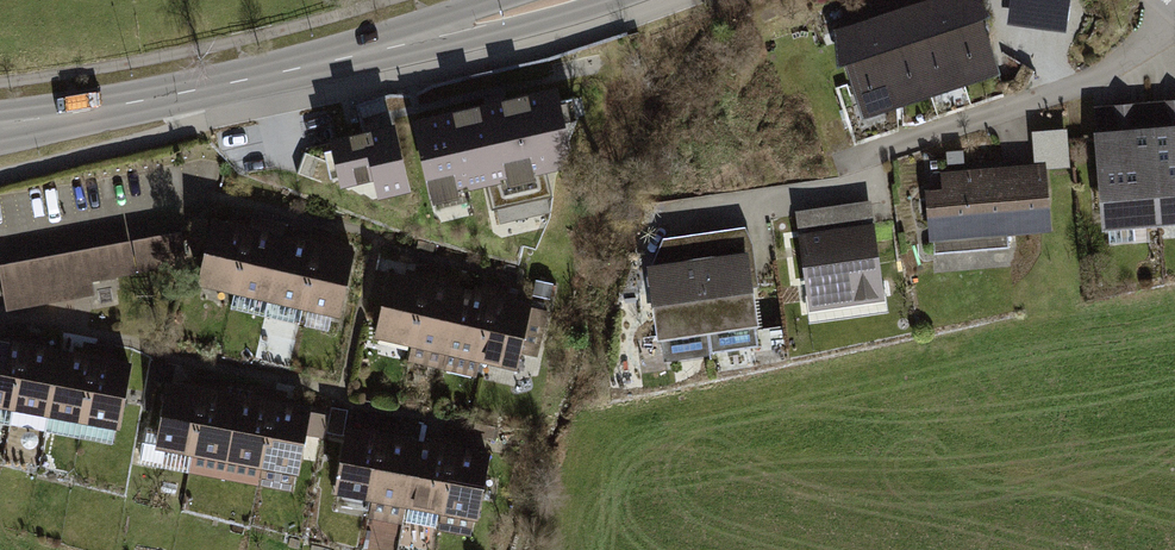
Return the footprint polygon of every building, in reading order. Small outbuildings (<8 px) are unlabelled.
[(937,0),(902,11),(932,102),(967,90),(937,0)] [(976,0),(937,0),(967,90),(1002,78),(976,0)] [(1005,27),(1064,35),(1069,0),(1009,0),(1005,27)] [(932,102),(902,11),(867,23),(897,114),(932,102)] [(897,114),(867,23),(832,34),(861,125),(897,114)] [(578,164),(560,88),(413,122),(431,198),(578,164)] [(1158,232),(1174,230),(1174,104),(1148,107),(1158,232)] [(1148,107),(1093,111),(1103,236),(1158,232),(1148,107)] [(397,126),(331,141),(342,189),(374,182),(379,202),(413,194),(397,126)] [(939,192),(924,193),(928,249),(1055,240),(1049,164),(937,172),(939,192)] [(869,205),(793,216),(807,317),(883,307),(869,205)] [(232,299),(246,231),(211,224),(196,292),(232,299)] [(268,307),(282,238),(246,231),(232,299),(268,307)] [(755,248),(744,231),(699,237),(712,334),(755,329),(749,291),(761,290),(755,248)] [(712,334),(699,237),(663,242),(647,272),(656,342),(712,334)] [(7,311),(187,273),(179,238),(0,276),(0,278),(7,311)] [(304,314),(318,246),(282,238),(268,307),(304,314)] [(340,321),(354,253),(318,246),(304,314),(340,321)] [(405,365),(422,282),(386,274),(368,357),(405,365)] [(442,373),(459,290),(422,282),(405,365),(442,373)] [(481,367),(496,297),(459,290),(442,373),(478,380),(481,367)] [(549,308),(496,297),(481,367),(515,374),(519,357),(538,361),(549,308)] [(22,349),(0,345),(0,416),(9,418),(22,349)] [(46,424),(58,355),(22,349),(9,418),(46,424)] [(82,431),(94,362),(58,355),(46,424),(82,431)] [(118,437),(130,368),(94,362),(82,431),(118,437)] [(190,458),(202,392),(165,385),(153,451),(190,458)] [(221,482),(237,398),(202,392),(190,458),(186,476),(221,482)] [(261,471),(273,405),(237,398),(221,482),(257,489),(261,471)] [(297,477),(309,411),(273,405),(261,471),(297,477)] [(370,518),(382,440),(346,434),(334,513),(370,518)] [(406,524),(418,445),(382,440),(370,518),(406,524)] [(442,529),(454,451),(418,445),(406,524),(442,529)] [(478,535),(490,456),(454,451),(442,529),(478,535)]
